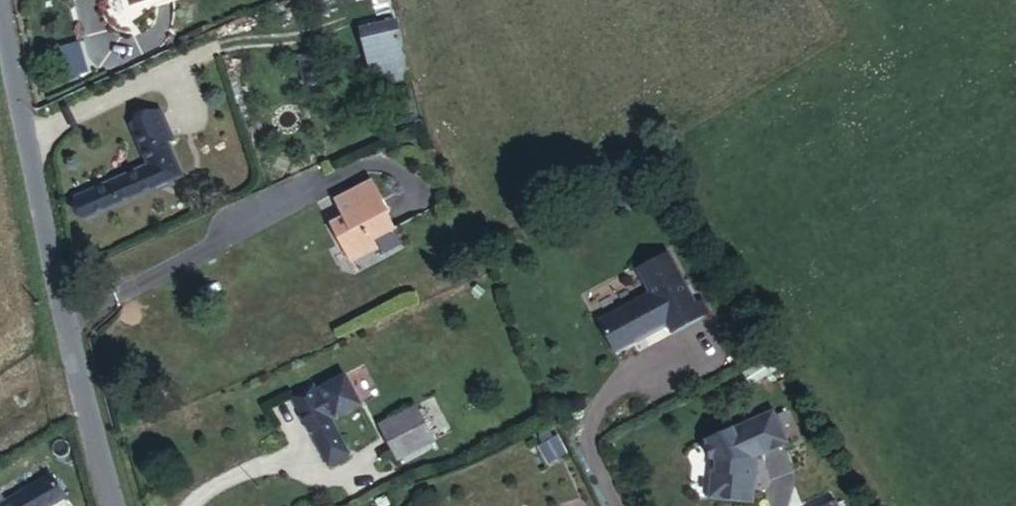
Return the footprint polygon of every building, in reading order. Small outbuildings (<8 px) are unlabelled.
[(407,76),(396,23),(362,33),(380,92),(410,83),(407,76)] [(398,23),(396,23),(407,76),(410,83),(416,82),(398,23)] [(316,58),(312,47),(297,51),(301,63),(316,58)] [(320,74),(316,58),(301,63),(305,78),(320,74)] [(178,138),(166,110),(138,123),(154,163),(133,172),(134,174),(77,198),(86,219),(155,190),(154,187),(184,175),(170,142),(178,138)] [(397,223),(383,192),(348,207),(356,225),(343,231),(353,258),(378,248),(376,243),(396,235),(392,225),(397,223)] [(695,313),(689,302),(660,251),(629,268),(642,291),(592,319),(610,350),(637,335),(638,337),(660,324),(665,332),(696,315),(695,313)] [(701,309),(695,299),(689,302),(695,313),(701,309)] [(315,392),(312,385),(294,395),(330,466),(349,456),(330,419),(335,417),(335,418),(360,406),(344,375),(319,387),(320,389),(315,392)] [(749,455),(784,437),(769,407),(699,441),(710,461),(708,478),(716,478),(715,496),(751,499),(753,467),(748,467),(749,455)] [(430,446),(413,411),(377,430),(394,464),(430,446)] [(550,436),(532,446),(540,460),(558,450),(550,436)] [(0,491),(0,505),(50,505),(70,493),(56,471),(8,502),(1,490),(0,491)]
